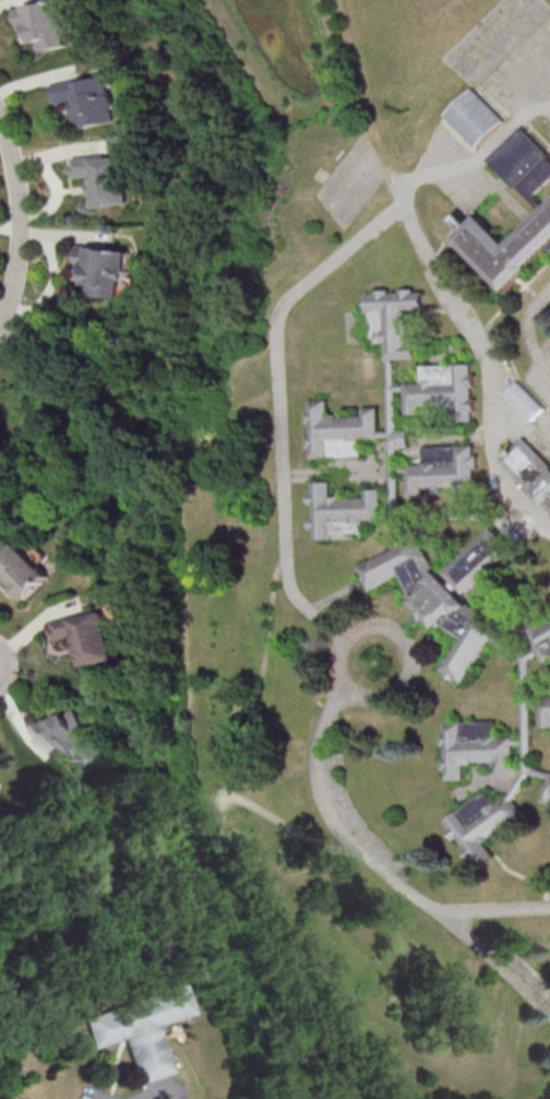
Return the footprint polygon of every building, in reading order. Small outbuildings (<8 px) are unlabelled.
[(19,24),(29,23),(32,43),(39,42),(41,51),(71,46),(63,0),(58,0),(16,7),(19,24)] [(54,85),(57,103),(76,100),(81,128),(118,121),(109,74),(54,85)] [(471,87),(503,120),(476,146),(444,115),(471,87)] [(523,128),(549,158),(549,177),(526,200),(489,159),(523,128)] [(132,204),(130,156),(101,157),(101,156),(74,157),(75,177),(94,176),(95,206),(132,204)] [(506,244),(549,201),(549,250),(546,247),(527,264),(528,267),(504,289),(454,237),(463,229),(453,220),(458,214),(468,224),(478,214),(506,244)] [(131,249),(78,246),(78,262),(83,262),(82,283),(89,283),(89,295),(124,297),(124,279),(130,279),(131,249)] [(364,293),(375,292),(375,289),(387,288),(387,292),(399,291),(399,288),(411,287),(412,291),(422,289),(422,308),(407,309),(408,318),(406,318),(406,326),(412,326),(414,335),(407,335),(407,343),(415,342),(416,357),(393,358),(385,358),(384,358),(383,343),(368,343),(364,293)] [(399,529),(406,541),(398,545),(391,532),(391,518),(381,518),(380,510),(390,510),(387,436),(378,437),(378,429),(387,429),(385,383),(386,383),(385,358),(393,358),(394,383),(404,383),(404,390),(394,390),(396,428),(407,428),(408,447),(396,447),(397,464),(407,464),(407,471),(397,471),(399,529)] [(470,364),(470,375),(474,375),(474,387),(470,387),(471,399),(474,399),(475,411),(471,411),(471,421),(453,422),(453,406),(444,406),(444,404),(437,405),(437,412),(427,412),(426,405),(419,405),(420,413),(405,414),(404,390),(404,383),(404,382),(420,381),(419,366),(470,364)] [(515,380),(542,407),(529,421),(502,394),(515,380)] [(311,457),(311,447),(308,447),(308,434),(310,434),(310,422),(307,422),(307,410),(310,410),(309,400),(327,399),(328,414),(336,414),(337,416),(345,415),(345,409),(355,409),(355,415),(361,415),(361,406),(376,406),(378,429),(378,437),(378,438),(361,439),(362,454),(311,457)] [(524,436),(549,464),(549,513),(500,458),(524,436)] [(474,445),(474,454),(477,454),(477,468),(475,468),(475,478),(478,478),(478,492),(475,492),(475,501),(456,501),(456,487),(447,487),(447,485),(440,485),(440,492),(430,492),(430,485),(422,486),(423,494),(408,494),(407,471),(407,464),(407,462),(423,462),(422,446),(474,445)] [(314,539),(314,529),(311,529),(310,516),(313,516),(313,504),(310,504),(310,492),(312,492),(312,482),(331,481),(332,496),(339,496),(339,498),(348,497),(348,491),(358,491),(358,497),(364,497),(364,488),(380,488),(380,510),(381,518),(381,520),(364,520),(366,536),(314,539)] [(492,527),(513,550),(468,593),(446,571),(492,527)] [(412,599),(399,575),(373,590),(370,583),(368,584),(362,575),(364,574),(360,567),(398,545),(406,541),(417,534),(430,558),(439,575),(463,600),(479,610),(503,623),(495,635),(491,642),(467,682),(459,677),(458,678),(451,674),(452,672),(444,667),(461,639),(440,626),(440,625),(437,628),(428,619),(427,621),(417,611),(419,608),(411,600),(412,599)] [(18,542),(2,557),(0,555),(0,578),(4,574),(28,599),(52,577),(18,542)] [(53,620),(57,640),(75,636),(82,666),(118,658),(111,628),(120,626),(115,604),(101,608),(102,611),(90,614),(90,612),(53,620)] [(540,624),(549,618),(549,661),(545,664),(538,653),(535,648),(523,626),(537,618),(540,624)] [(521,660),(491,642),(495,635),(526,652),(535,648),(538,653),(528,659),(530,697),(540,696),(540,702),(530,702),(533,766),(549,771),(548,778),(531,772),(515,799),(511,793),(509,795),(524,770),(524,743),(514,744),(514,737),(523,736),(521,660)] [(540,695),(549,695),(549,726),(541,726),(540,702),(540,696),(540,695)] [(102,731),(74,705),(53,727),(44,719),(33,731),(69,765),(102,731)] [(446,722),(446,733),(443,733),(444,745),(447,745),(447,757),(444,757),(445,769),(449,769),(449,779),(467,779),(467,764),(475,763),(475,760),(500,759),(500,768),(515,767),(514,744),(514,737),(514,735),(498,736),(497,720),(446,722)] [(548,778),(549,771),(549,802),(541,800),(548,778)] [(447,819),(453,828),(451,829),(457,840),(461,838),(467,848),(465,849),(473,860),(475,858),(480,866),(495,855),(487,842),(493,838),(492,836),(513,822),(517,828),(529,819),(515,799),(511,793),(509,795),(498,803),(489,790),(447,819)] [(81,1018),(177,985),(187,1015),(154,1026),(169,1073),(135,1084),(120,1037),(89,1047),(81,1018)]
